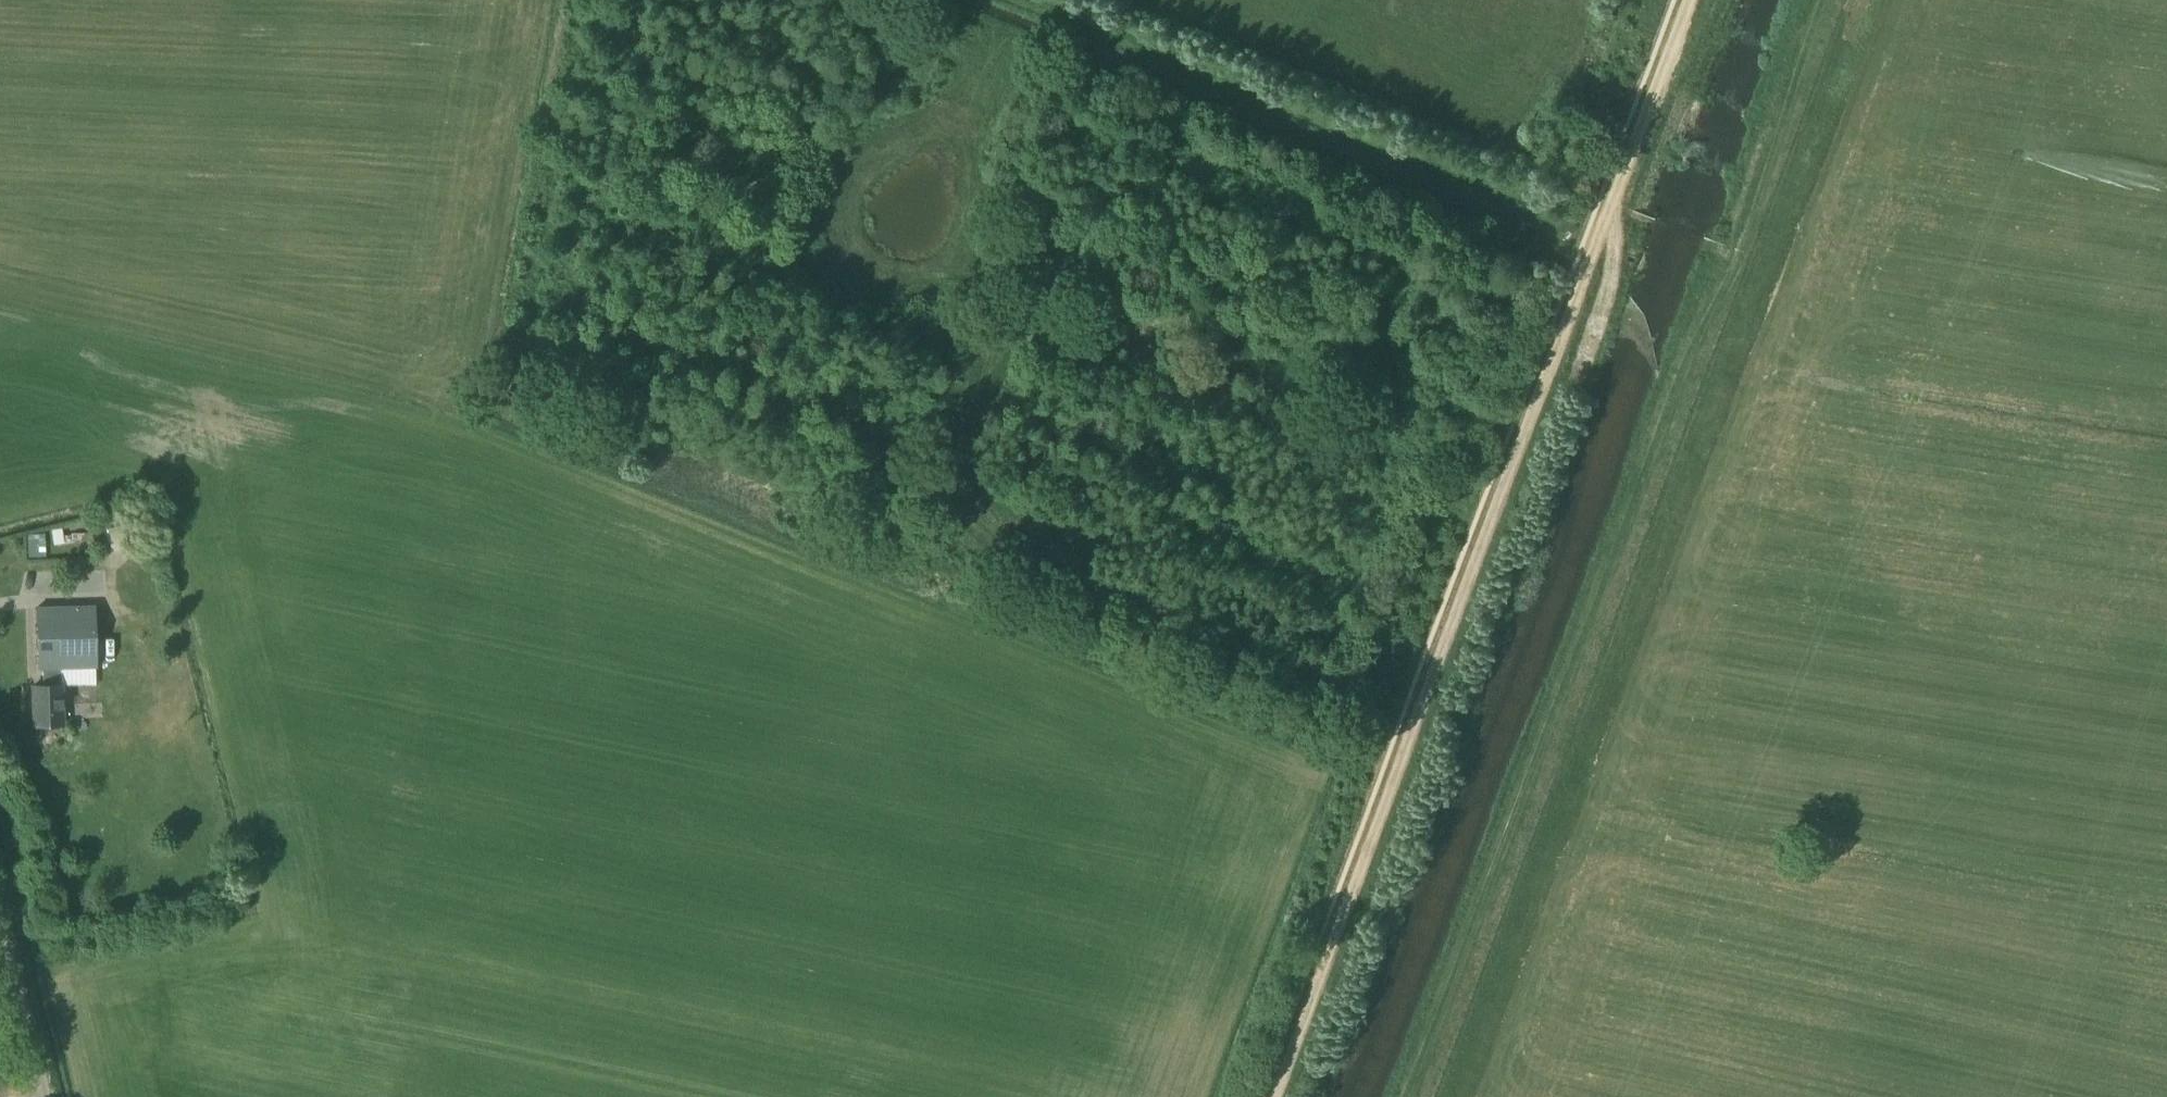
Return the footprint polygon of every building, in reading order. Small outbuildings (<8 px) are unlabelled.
[(44,685),(34,685),(35,726),(64,725),(63,685),(61,685),(61,667),(97,666),(95,605),(38,607),(39,669),(42,668),(44,685)]
